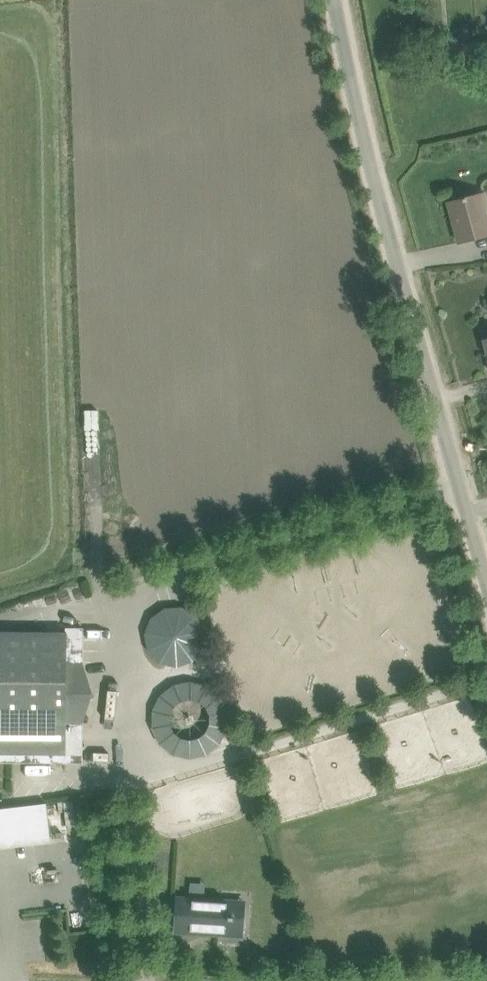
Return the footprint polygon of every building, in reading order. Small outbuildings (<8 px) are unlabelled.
[(468,197),(448,203),(459,242),(486,235),(486,219),(486,215),(485,210),(486,209),(486,205),(484,193),(468,197)] [(44,755),(44,759),(75,759),(75,741),(66,741),(66,731),(82,731),(82,724),(83,724),(92,694),(83,663),(83,628),(65,628),(65,632),(0,632),(0,755),(44,755)] [(178,898),(176,932),(229,935),(230,920),(233,920),(233,917),(231,916),(232,901),(178,898)]
